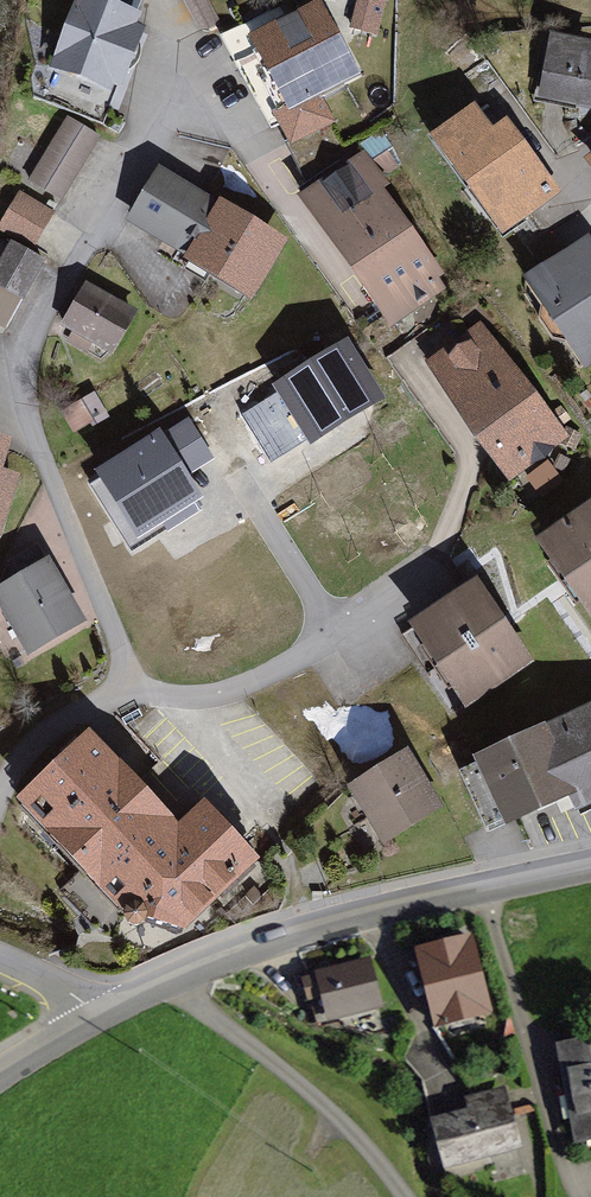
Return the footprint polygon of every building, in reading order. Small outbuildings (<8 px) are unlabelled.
[(60,71),(130,95),(155,22),(89,0),(83,0),(60,71)] [(352,29),(376,34),(384,0),(359,0),(352,29)] [(270,10),(223,36),(273,127),(286,120),(296,139),(331,120),(315,93),(352,73),(316,7),(280,27),(270,10)] [(550,42),(544,108),(590,113),(590,46),(550,42)] [(481,110),(432,146),(508,247),(572,200),(518,128),(503,139),(481,110)] [(335,220),(325,227),(366,284),(363,287),(388,322),(424,296),(423,294),(435,285),(430,277),(435,273),(376,189),(381,185),(363,159),(346,172),(339,162),(349,154),(331,120),(296,139),(290,142),(312,181),(309,183),(335,220)] [(98,141),(68,123),(33,184),(63,201),(98,141)] [(240,223),(158,173),(141,201),(147,205),(137,221),(213,267),(240,223)] [(21,206),(3,237),(15,244),(0,270),(0,332),(15,340),(74,236),(21,206)] [(240,223),(213,267),(251,290),(277,245),(240,223)] [(533,286),(590,364),(590,244),(533,286)] [(90,294),(65,337),(117,367),(142,324),(90,294)] [(484,328),(429,371),(517,485),(572,443),(484,328)] [(539,562),(590,637),(590,526),(539,562)] [(0,583),(0,602),(29,651),(81,620),(37,545),(7,562),(0,583)] [(532,663),(483,583),(422,620),(472,700),(532,663)] [(478,773),(509,842),(590,806),(590,723),(478,773)] [(89,740),(25,801),(128,908),(125,916),(129,923),(136,925),(144,921),(145,914),(181,924),(250,859),(199,805),(174,828),(89,740)] [(452,807),(422,754),(368,784),(398,837),(452,807)] [(468,940),(421,952),(432,994),(451,989),(450,984),(477,978),(468,940)] [(321,976),(306,980),(310,997),(325,993),(331,1016),(340,1014),(344,1026),(376,1033),(384,1031),(366,963),(320,974),(321,976)] [(566,1048),(581,1137),(590,1135),(590,1044),(566,1048)] [(439,1124),(434,1125),(448,1176),(491,1164),(488,1152),(490,1152),(489,1147),(510,1142),(511,1147),(516,1146),(501,1092),(473,1100),(476,1111),(438,1121),(439,1124)]
